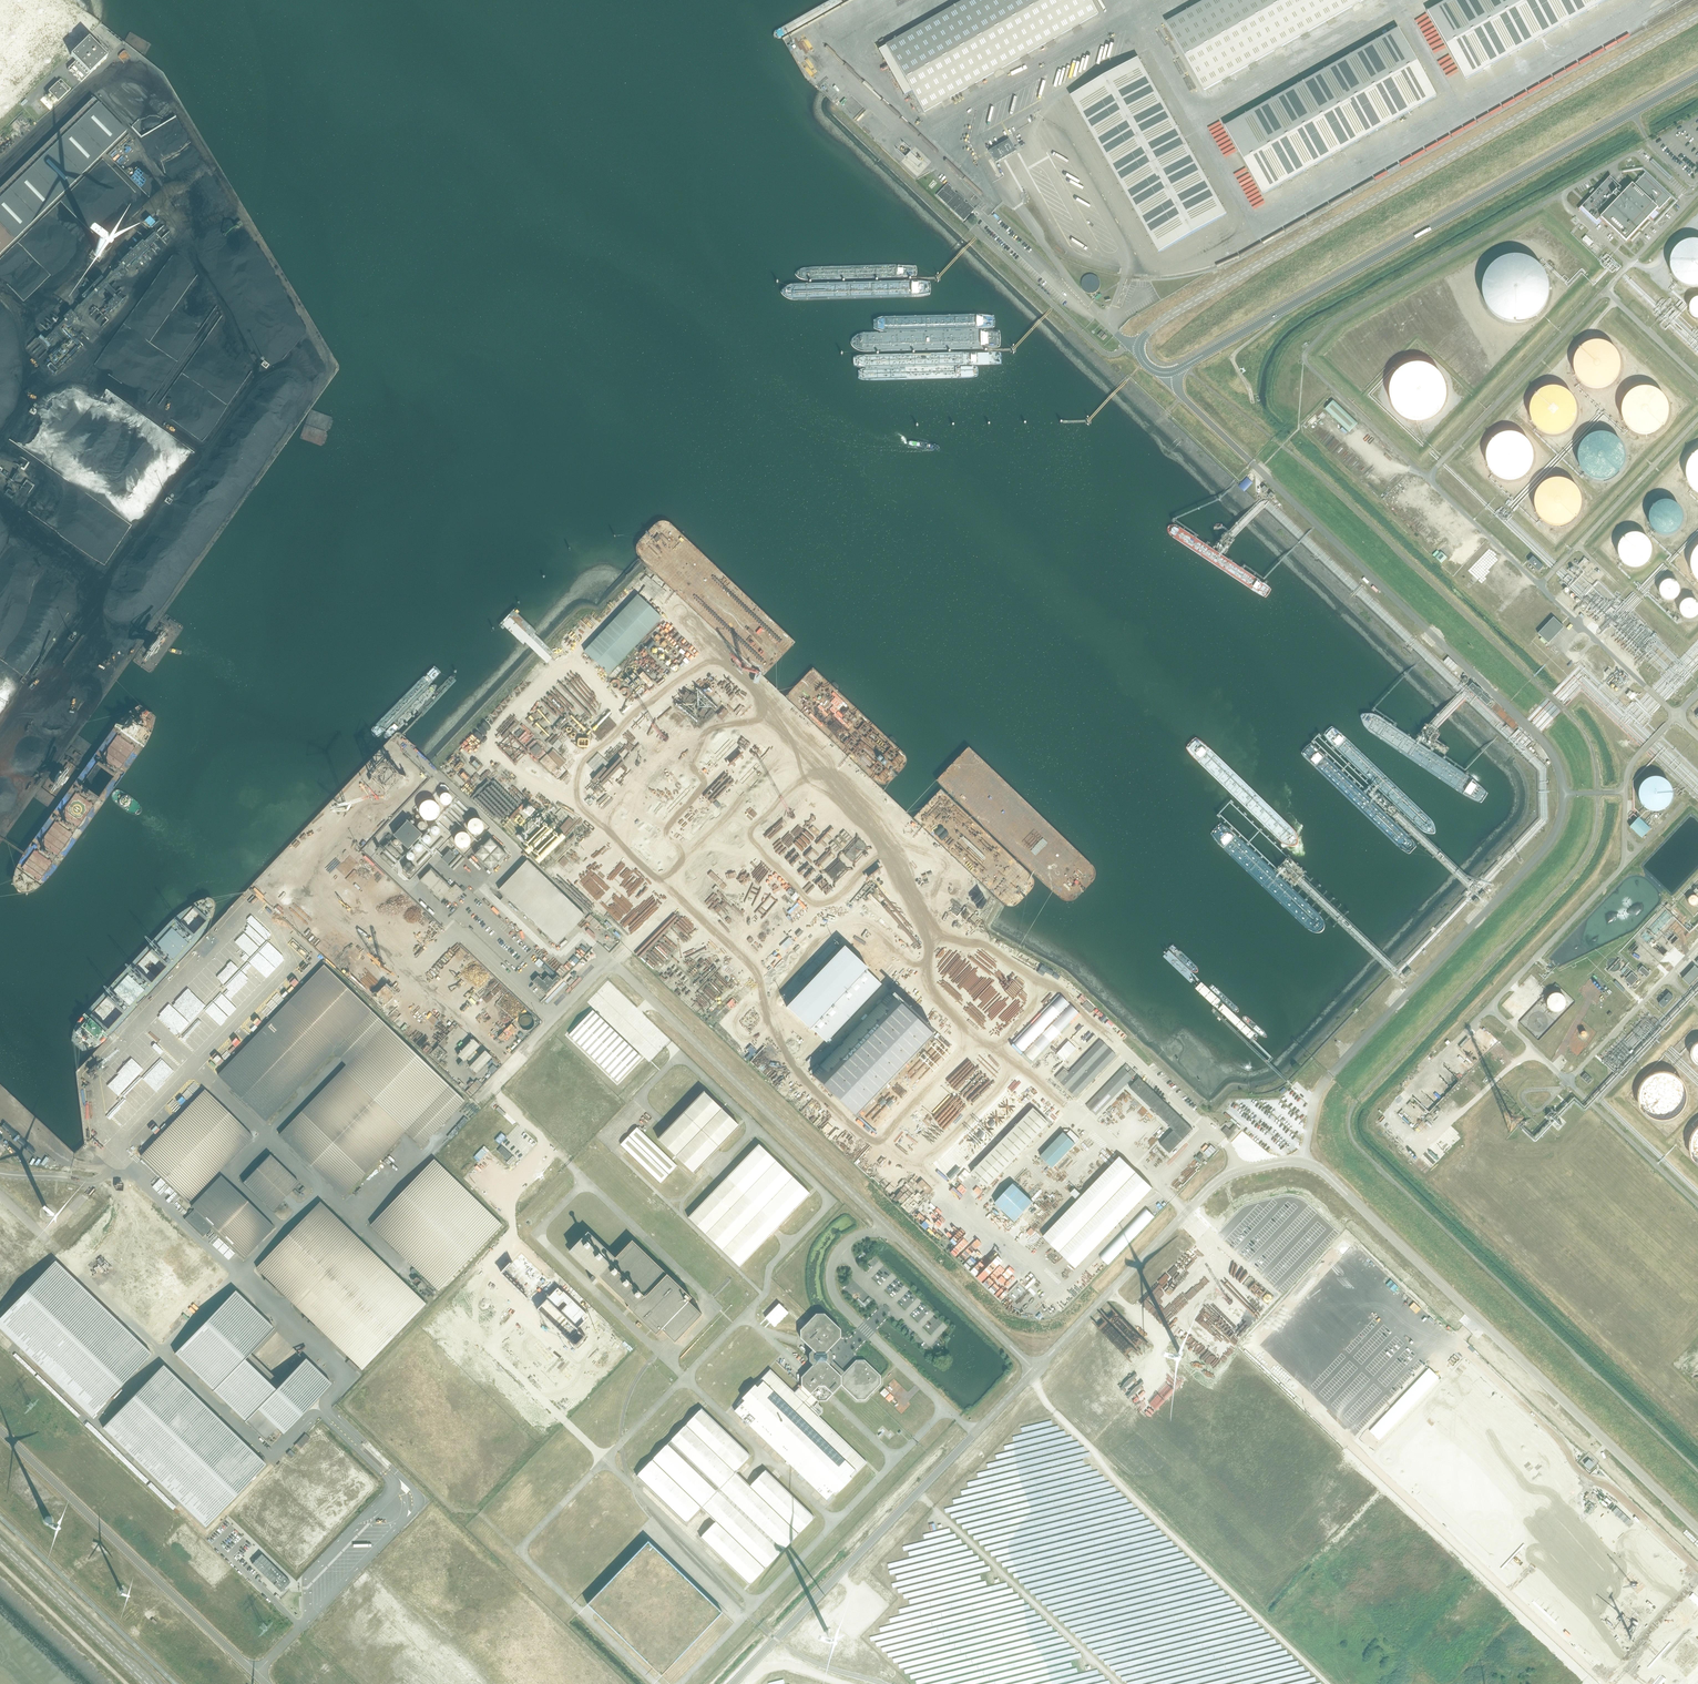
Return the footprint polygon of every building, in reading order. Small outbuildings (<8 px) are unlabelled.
[(885,45),(924,112),(1097,14),(1089,0),(965,0),(885,45)] [(1166,23),(1204,90),(1364,0),(1206,0),(1166,23)] [(1427,12),(1466,79),(1606,0),(1448,0),(1427,12)] [(1671,2),(1669,0),(1668,0),(1658,6),(1659,9),(1671,2)] [(1398,28),(1225,127),(1263,194),(1437,96),(1398,28)] [(81,82),(107,57),(89,38),(71,55),(76,61),(68,69),(81,82)] [(1138,58),(1071,96),(1159,252),(1227,214),(1138,58)] [(70,89),(61,79),(48,91),(58,101),(70,89)] [(126,131),(98,103),(0,198),(0,254),(126,131)] [(22,134),(32,121),(24,115),(19,121),(14,118),(10,122),(14,125),(9,132),(13,135),(17,130),(22,134)] [(1014,148),(1013,146),(1013,145),(1009,139),(991,149),(988,151),(989,152),(990,154),(995,163),(1000,160),(1001,159),(1016,151),(1014,148)] [(910,149),(907,153),(918,163),(922,159),(910,149)] [(1670,197),(1645,173),(1634,185),(1632,183),(1625,191),(1610,176),(1579,209),(1594,223),(1600,217),(1626,241),(1649,216),(1653,220),(1659,213),(1655,210),(1658,208),(1659,209),(1670,197)] [(947,183),(944,187),(936,195),(963,221),(975,209),(967,202),(966,203),(964,201),(965,200),(957,193),(956,194),(952,189),(952,188),(947,183)] [(968,219),(964,223),(970,229),(974,224),(968,219)] [(144,227),(135,230),(137,236),(146,234),(144,227)] [(1589,246),(1593,242),(1586,235),(1582,239),(1589,246)] [(1695,239),(1692,239),(1689,239),(1686,240),(1684,241),(1681,243),(1678,244),(1676,246),(1674,249),(1673,251),(1671,254),(1670,257),(1670,260),(1670,263),(1670,266),(1670,269),(1671,271),(1673,274),(1674,277),(1676,279),(1678,281),(1681,283),(1684,284),(1686,285),(1689,286),(1692,286),(1695,286),(1697,286),(1697,240),(1695,239)] [(1548,292),(1548,289),(1548,285),(1547,282),(1546,279),(1545,275),(1543,272),(1542,270),(1539,267),(1537,265),(1535,262),(1532,260),(1529,259),(1526,258),(1522,257),(1519,256),(1516,256),(1512,256),(1509,256),(1506,257),(1502,258),(1499,260),(1497,261),(1494,263),(1491,266),(1489,268),(1487,271),(1486,274),(1484,277),(1483,280),(1482,284),(1482,287),(1482,290),(1482,294),(1483,297),(1484,300),(1486,303),(1487,306),(1489,309),(1491,311),(1494,314),(1497,316),(1500,318),(1503,319),(1506,320),(1509,321),(1512,321),(1516,321),(1519,321),(1522,320),(1526,319),(1529,318),(1532,317),(1535,315),(1537,313),(1540,310),(1542,308),(1543,305),(1545,302),(1546,298),(1547,295),(1548,292)] [(116,290),(114,292),(110,288),(105,293),(116,304),(123,297),(116,290)] [(1697,297),(1695,298),(1694,299),(1692,300),(1691,301),(1690,303),(1690,305),(1689,307),(1690,309),(1690,311),(1691,312),(1692,314),(1694,315),(1696,316),(1697,317),(1697,297)] [(63,310),(60,315),(69,322),(71,320),(72,321),(74,318),(63,310)] [(1618,365),(1618,362),(1618,359),(1617,356),(1616,353),(1614,350),(1612,347),(1610,345),(1607,343),(1604,342),(1601,341),(1598,340),(1594,340),(1591,341),(1588,342),(1585,343),(1582,345),(1580,347),(1578,349),(1576,352),(1574,355),(1573,358),(1573,361),(1573,364),(1573,368),(1574,371),(1575,374),(1577,376),(1579,379),(1581,381),(1584,383),(1587,384),(1590,385),(1593,386),(1597,386),(1600,386),(1603,385),(1606,383),(1609,382),(1611,380),(1614,377),(1615,375),(1617,372),(1618,368),(1618,365)] [(1449,393),(1449,390),(1448,387),(1448,384),(1446,381),(1445,378),(1443,375),(1441,373),(1439,371),(1437,368),(1434,367),(1431,365),(1428,364),(1425,363),(1422,363),(1419,362),(1416,362),(1413,363),(1410,364),(1407,365),(1404,366),(1401,368),(1399,370),(1396,372),(1394,375),(1393,377),(1391,380),(1390,383),(1389,386),(1389,390),(1389,393),(1389,396),(1390,399),(1390,402),(1392,405),(1393,408),(1395,410),(1397,413),(1399,415),(1402,417),(1405,419),(1408,420),(1411,421),(1414,422),(1417,422),(1420,422),(1423,422),(1426,421),(1429,420),(1432,419),(1435,417),(1438,415),(1440,413),(1442,411),(1444,408),(1446,406),(1447,403),(1448,400),(1448,397),(1449,393)] [(1576,412),(1577,409),(1576,405),(1575,402),(1574,399),(1572,396),(1570,393),(1567,391),(1564,389),(1561,388),(1557,387),(1554,387),(1550,387),(1547,388),(1544,389),(1541,391),(1538,393),(1535,396),(1534,399),(1532,402),(1531,405),(1531,409),(1531,412),(1532,416),(1533,419),(1535,422),(1537,425),(1538,426),(1542,429),(1545,431),(1549,432),(1552,432),(1556,432),(1559,432),(1562,431),(1565,429),(1568,427),(1571,425),(1573,422),(1575,419),(1576,416),(1576,412)] [(1668,412),(1668,409),(1667,405),(1667,402),(1665,399),(1663,396),(1661,393),(1658,391),(1655,389),(1652,388),(1648,387),(1645,387),(1641,387),(1638,388),(1635,389),(1632,391),(1629,393),(1627,396),(1625,399),(1623,402),(1623,405),(1622,409),(1622,412),(1623,416),(1624,419),(1626,422),(1628,425),(1629,426),(1630,427),(1633,429),(1636,431),(1640,432),(1643,432),(1647,432),(1650,432),(1654,431),(1657,429),(1660,427),(1662,425),(1664,422),(1666,419),(1667,416),(1668,412)] [(1349,432),(1357,423),(1333,400),(1325,409),(1349,432)] [(1533,458),(1533,455),(1532,451),(1532,448),(1530,445),(1529,442),(1527,440),(1524,438),(1522,436),(1519,434),(1516,433),(1512,433),(1509,432),(1506,433),(1503,434),(1500,435),(1497,437),(1494,439),(1492,441),(1490,444),(1489,446),(1488,450),(1487,453),(1487,456),(1487,459),(1488,462),(1489,465),(1491,468),(1493,471),(1494,472),(1498,475),(1501,476),(1504,477),(1507,478),(1511,478),(1514,478),(1517,477),(1520,476),(1523,474),(1525,472),(1528,470),(1529,467),(1531,464),(1532,461),(1533,458)] [(1623,458),(1623,455),(1623,451),(1622,448),(1621,445),(1619,442),(1616,439),(1614,437),(1611,435),(1607,434),(1604,433),(1601,433),(1597,433),(1594,434),(1590,435),(1587,437),(1585,439),(1582,442),(1580,445),(1579,448),(1578,451),(1578,455),(1578,458),(1579,462),(1580,465),(1581,468),(1584,471),(1586,474),(1589,475),(1592,477),(1595,478),(1599,479),(1602,479),(1606,478),(1609,477),(1612,475),(1615,473),(1618,471),(1620,468),(1622,465),(1623,462),(1623,458)] [(1696,451),(1693,453),(1691,455),(1689,458),(1687,461),(1686,464),(1686,467),(1685,470),(1685,473),(1686,477),(1687,480),(1689,483),(1691,485),(1693,488),(1695,490),(1697,491),(1697,450),(1696,451)] [(1238,483),(1244,488),(1253,479),(1247,474),(1238,483)] [(1383,482),(1387,486),(1392,481),(1388,477),(1383,482)] [(1579,504),(1580,501),(1579,497),(1578,494),(1577,491),(1576,489),(1574,486),(1571,484),(1569,482),(1566,481),(1563,479),(1560,479),(1557,479),(1553,479),(1550,479),(1547,481),(1545,482),(1542,484),(1540,486),(1538,489),(1536,491),(1535,494),(1534,497),(1534,501),(1534,504),(1534,507),(1535,510),(1537,513),(1539,515),(1541,518),(1543,520),(1546,522),(1549,523),(1552,524),(1555,524),(1558,524),(1561,524),(1565,523),(1567,522),(1570,520),(1573,518),(1575,515),(1577,513),(1578,510),(1579,507),(1579,504)] [(1680,520),(1680,516),(1680,513),(1679,510),(1677,507),(1675,505),(1673,503),(1670,502),(1667,501),(1664,500),(1661,501),(1658,501),(1655,503),(1653,505),(1651,507),(1649,510),(1648,513),(1648,516),(1648,519),(1649,523),(1650,525),(1652,528),(1655,530),(1658,531),(1661,532),(1664,533),(1667,532),(1670,531),(1673,530),(1675,528),(1677,525),(1679,523),(1680,520)] [(1650,553),(1650,550),(1650,547),(1649,544),(1648,541),(1646,538),(1643,536),(1641,535),(1638,533),(1635,533),(1631,533),(1628,534),(1626,535),(1623,537),(1621,539),(1619,542),(1618,545),(1617,548),(1617,551),(1618,554),(1619,557),(1620,559),(1622,562),(1625,564),(1628,565),(1631,566),(1634,566),(1637,565),(1640,565),(1643,563),(1645,561),(1647,559),(1649,556),(1650,553)] [(1441,563),(1447,557),(1441,551),(1435,557),(1441,563)] [(1539,571),(1543,566),(1533,556),(1528,561),(1539,571)] [(1591,563),(1589,562),(1585,558),(1578,565),(1584,570),(1591,563)] [(1568,581),(1572,577),(1568,573),(1564,577),(1568,581)] [(1680,590),(1680,588),(1680,587),(1679,584),(1678,583),(1677,581),(1676,580),(1674,579),(1673,579),(1670,579),(1668,579),(1666,579),(1665,580),(1664,581),(1662,583),(1661,584),(1661,587),(1661,588),(1661,590),(1661,592),(1662,594),(1664,595),(1665,597),(1667,597),(1669,598),(1671,598),(1672,598),(1674,597),(1676,596),(1677,595),(1678,594),(1679,592),(1680,590)] [(608,674),(662,618),(638,595),(584,651),(608,674)] [(1697,603),(1696,601),(1695,600),(1693,599),(1691,598),(1689,598),(1687,598),(1685,598),(1683,599),(1682,601),(1680,602),(1679,604),(1679,606),(1678,608),(1678,610),(1679,612),(1680,614),(1681,615),(1682,616),(1684,617),(1686,618),(1688,618),(1690,618),(1692,618),(1694,617),(1695,616),(1697,614),(1697,612),(1697,604),(1697,603)] [(1553,617),(1538,633),(1548,643),(1564,627),(1553,617)] [(1561,638),(1557,642),(1555,640),(1554,642),(1562,652),(1568,647),(1561,638)] [(662,657),(659,659),(667,667),(669,664),(662,657)] [(1448,658),(1444,663),(1452,670),(1456,665),(1448,658)] [(649,663),(646,666),(652,672),(659,665),(655,661),(651,664),(649,663)] [(1491,701),(1472,684),(1469,688),(1487,705),(1491,701)] [(570,686),(557,700),(564,707),(577,693),(570,686)] [(594,753),(601,747),(599,744),(575,763),(577,766),(594,753)] [(398,757),(404,751),(399,746),(393,752),(398,757)] [(763,750),(755,758),(757,760),(755,762),(759,767),(764,763),(762,761),(768,755),(763,750)] [(409,767),(411,769),(414,766),(418,771),(420,769),(414,762),(409,767)] [(421,782),(426,776),(422,773),(417,778),(421,782)] [(366,782),(382,797),(388,791),(372,775),(366,782)] [(410,775),(391,795),(396,800),(401,796),(405,800),(419,786),(414,782),(416,780),(410,775)] [(1671,796),(1671,793),(1671,790),(1670,787),(1669,784),(1667,782),(1664,780),(1662,778),(1659,777),(1656,777),(1653,777),(1650,778),(1647,779),(1644,780),(1642,783),(1640,785),(1639,788),(1638,791),(1638,794),(1639,797),(1639,800),(1641,803),(1643,805),(1645,807),(1648,809),(1651,810),(1654,810),(1657,810),(1660,809),(1663,808),(1665,806),(1667,804),(1669,802),(1670,799),(1671,796)] [(871,790),(875,786),(872,782),(867,785),(871,790)] [(362,792),(351,802),(357,808),(360,806),(363,809),(371,802),(362,792)] [(685,794),(683,792),(676,802),(681,806),(689,793),(687,792),(685,794)] [(420,806),(427,812),(433,806),(426,799),(420,806)] [(793,799),(789,802),(794,809),(799,806),(793,799)] [(435,805),(439,811),(444,808),(440,802),(435,805)] [(519,816),(524,819),(528,813),(523,810),(519,816)] [(1630,827),(1634,830),(1642,838),(1651,829),(1639,817),(1630,827)] [(394,836),(409,849),(422,834),(407,820),(394,836)] [(651,824),(646,832),(642,829),(641,831),(644,833),(642,836),(646,838),(649,834),(648,834),(654,825),(651,824)] [(483,846),(490,840),(485,836),(479,842),(483,846)] [(442,859),(448,864),(456,856),(450,851),(442,859)] [(527,860),(499,890),(557,945),(585,916),(527,860)] [(478,874),(483,870),(477,863),(472,867),(478,874)] [(420,881),(421,882),(430,890),(429,892),(433,895),(434,894),(440,900),(444,896),(452,904),(464,891),(456,884),(459,881),(454,876),(447,883),(432,868),(420,881)] [(919,884),(927,891),(932,885),(925,878),(919,884)] [(882,889),(888,893),(894,885),(887,880),(882,889)] [(246,904),(260,890),(256,886),(242,900),(246,904)] [(1697,902),(1697,900),(1697,899),(1696,898),(1694,897),(1693,896),(1692,896),(1690,897),(1689,899),(1689,900),(1689,902),(1690,903),(1691,904),(1693,905),(1694,904),(1696,904),(1697,902)] [(320,927),(330,916),(326,912),(316,923),(320,927)] [(606,920),(603,924),(610,930),(613,927),(606,920)] [(434,925),(432,927),(438,933),(440,931),(434,925)] [(305,933),(315,943),(322,936),(312,926),(305,933)] [(739,947),(750,928),(746,926),(735,945),(739,947)] [(1639,933),(1644,940),(1650,936),(1645,929),(1639,933)] [(872,943),(878,936),(873,931),(867,938),(872,943)] [(1657,934),(1654,941),(1669,949),(1672,942),(1657,934)] [(424,941),(418,947),(422,951),(428,945),(424,941)] [(452,948),(462,958),(468,952),(458,942),(452,948)] [(831,944),(819,956),(823,959),(835,947),(831,944)] [(867,969),(844,946),(786,1007),(809,1029),(811,1028),(826,1042),(881,984),(866,970),(867,969)] [(576,947),(562,961),(567,966),(581,952),(576,947)] [(502,950),(499,956),(504,959),(508,953),(502,950)] [(1616,965),(1616,963),(1616,962),(1615,961),(1614,960),(1612,959),(1611,959),(1609,960),(1608,962),(1608,963),(1608,965),(1609,966),(1610,967),(1612,968),(1614,967),(1615,967),(1616,965)] [(803,969),(807,974),(813,967),(809,963),(803,969)] [(333,1052),(372,1011),(324,965),(218,1075),(266,1121),(327,1058),(333,1052)] [(1639,970),(1647,977),(1650,973),(1642,966),(1639,970)] [(1694,966),(1682,979),(1689,985),(1697,976),(1697,969),(1694,966)] [(1403,975),(1406,978),(1412,972),(1409,969),(1403,975)] [(1638,979),(1632,972),(1631,973),(1624,980),(1631,986),(1638,979)] [(546,995),(561,979),(557,975),(553,980),(548,976),(543,981),(538,976),(532,982),(546,995)] [(796,984),(800,987),(806,980),(803,977),(796,984)] [(168,998),(173,1003),(184,991),(179,987),(168,998)] [(1021,992),(1015,997),(1022,1005),(1028,999),(1021,992)] [(1669,992),(1659,1003),(1663,1008),(1674,997),(1669,992)] [(889,993),(812,1074),(856,1117),(934,1036),(931,1034),(934,1032),(933,1031),(923,1022),(922,1023),(912,1013),(912,1014),(902,1004),(901,1005),(889,993)] [(730,1006),(738,998),(734,994),(726,1002),(730,1006)] [(690,1004),(698,1011),(706,1002),(699,995),(690,1004)] [(1567,1005),(1567,1004),(1567,1003),(1566,1001),(1566,1000),(1565,999),(1564,998),(1563,997),(1561,996),(1560,996),(1558,996),(1557,997),(1555,998),(1554,998),(1553,1000),(1552,1001),(1552,1002),(1552,1004),(1552,1005),(1552,1007),(1553,1008),(1554,1009),(1554,1010),(1556,1011),(1557,1011),(1559,1012),(1560,1012),(1562,1011),(1563,1011),(1564,1009),(1565,1008),(1566,1007),(1567,1005)] [(156,1006),(152,1011),(159,1017),(163,1012),(156,1006)] [(617,1081),(641,1057),(632,1048),(627,1043),(604,1021),(598,1015),(593,1010),(569,1035),(573,1039),(575,1041),(611,1075),(613,1077),(617,1081)] [(336,1077),(279,1135),(312,1166),(317,1171),(329,1182),(334,1188),(343,1196),(400,1138),(405,1132),(406,1131),(421,1146),(429,1138),(434,1133),(451,1116),(456,1110),(465,1101),(372,1011),(333,1052),(337,1056),(344,1062),(347,1065),(341,1071),(340,1071),(336,1077)] [(1071,1031),(1074,1034),(1085,1025),(1082,1022),(1071,1031)] [(495,1026),(489,1034),(492,1036),(498,1029),(495,1026)] [(1096,1036),(1087,1028),(1076,1040),(1084,1048),(1096,1036)] [(801,1044),(806,1039),(802,1035),(797,1040),(801,1044)] [(1066,1035),(1061,1040),(1071,1050),(1076,1045),(1066,1035)] [(947,1056),(952,1050),(937,1037),(930,1045),(938,1053),(934,1056),(932,1057),(938,1062),(945,1054),(947,1056)] [(465,1062),(480,1045),(473,1038),(457,1055),(465,1062)] [(746,1057),(756,1048),(748,1040),(738,1050),(746,1057)] [(1064,1068),(1055,1077),(1075,1097),(1116,1055),(1100,1040),(1069,1072),(1064,1068)] [(758,1049),(750,1058),(766,1074),(774,1065),(758,1049)] [(922,1061),(915,1069),(923,1077),(933,1066),(928,1062),(934,1056),(926,1049),(918,1057),(922,1061)] [(485,1050),(470,1067),(477,1073),(492,1057),(485,1050)] [(971,1059),(975,1063),(982,1057),(977,1052),(971,1059)] [(163,1066),(124,1110),(140,1123),(141,1124),(144,1120),(144,1113),(146,1115),(146,1119),(149,1117),(150,1113),(152,1114),(156,1110),(160,1111),(161,1106),(167,1106),(174,1103),(170,1095),(189,1074),(189,1070),(175,1058),(169,1064),(169,1065),(167,1065),(176,1067),(173,1069),(173,1072),(174,1072),(173,1078),(170,1078),(169,1075),(168,1079),(164,1078),(163,1066)] [(988,1061),(993,1079),(999,1077),(993,1059),(988,1061)] [(1047,1066),(1050,1070),(1055,1065),(1052,1062),(1047,1066)] [(1174,1130),(1160,1144),(1170,1153),(1193,1129),(1165,1102),(1166,1101),(1164,1100),(1163,1101),(1139,1078),(1135,1082),(1132,1078),(1136,1073),(1127,1064),(1087,1106),(1096,1115),(1130,1079),(1134,1083),(1130,1087),(1174,1130)] [(779,1079),(784,1073),(776,1065),(770,1070),(779,1079)] [(1686,1098),(1686,1095),(1686,1091),(1684,1086),(1682,1082),(1681,1080),(1679,1078),(1677,1076),(1675,1075),(1671,1073),(1669,1072),(1667,1071),(1663,1071),(1661,1071),(1658,1071),(1655,1072),(1653,1073),(1651,1074),(1649,1075),(1647,1076),(1645,1078),(1643,1080),(1642,1081),(1641,1083),(1640,1085),(1639,1087),(1638,1090),(1638,1094),(1638,1097),(1638,1099),(1639,1104),(1641,1107),(1643,1110),(1645,1112),(1647,1114),(1649,1115),(1653,1117),(1655,1118),(1657,1119),(1659,1119),(1662,1119),(1665,1119),(1667,1119),(1671,1118),(1673,1116),(1675,1115),(1679,1112),(1680,1111),(1682,1108),(1683,1107),(1684,1104),(1685,1102),(1686,1100),(1686,1098)] [(1588,1084),(1592,1079),(1585,1073),(1585,1074),(1582,1077),(1581,1077),(1588,1084)] [(904,1074),(894,1085),(902,1092),(912,1082),(904,1074)] [(783,1090),(786,1094),(791,1089),(788,1086),(783,1090)] [(797,1095),(802,1090),(798,1087),(793,1092),(797,1095)] [(204,1089),(176,1119),(140,1156),(189,1202),(252,1136),(204,1089)] [(885,1091),(879,1096),(884,1101),(890,1095),(885,1091)] [(659,1139),(693,1172),(695,1175),(702,1168),(703,1166),(701,1164),(717,1147),(738,1125),(704,1092),(672,1125),(669,1129),(666,1131),(659,1139)] [(1036,1095),(1032,1101),(1042,1108),(1046,1102),(1036,1095)] [(801,1106),(804,1111),(809,1107),(805,1102),(801,1106)] [(503,1116),(505,1113),(498,1106),(496,1109),(503,1116)] [(1048,1123),(1032,1108),(971,1172),(987,1187),(1048,1123)] [(876,1124),(883,1116),(880,1113),(872,1121),(876,1124)] [(637,1127),(620,1144),(627,1151),(660,1183),(677,1166),(644,1133),(637,1127)] [(1226,1127),(1222,1131),(1227,1136),(1229,1138),(1234,1133),(1230,1130),(1226,1127)] [(1052,1168),(1080,1139),(1071,1130),(1066,1134),(1064,1132),(1040,1156),(1052,1168)] [(778,1226),(810,1193),(759,1144),(736,1167),(719,1185),(688,1217),(739,1267),(772,1233),(775,1230),(778,1226)] [(1209,1157),(1216,1150),(1211,1145),(1204,1152),(1209,1157)] [(269,1154),(259,1165),(243,1182),(272,1211),(299,1183),(269,1154)] [(1078,1200),(1043,1237),(1076,1268),(1114,1228),(1153,1188),(1120,1156),(1081,1197),(1078,1200)] [(1111,1158),(1105,1164),(1108,1167),(1114,1161),(1111,1158)] [(439,1290),(502,1224),(434,1159),(371,1225),(439,1290)] [(909,1172),(891,1194),(901,1201),(918,1179),(909,1172)] [(998,1209),(999,1207),(1015,1221),(1033,1202),(1026,1195),(1027,1194),(1031,1198),(1040,1189),(1023,1173),(1015,1182),(1025,1192),(1024,1193),(1013,1183),(995,1203),(996,1204),(994,1206),(998,1209)] [(274,1227),(228,1183),(220,1175),(191,1206),(194,1209),(212,1226),(244,1257),(274,1227)] [(961,1180),(956,1185),(961,1189),(965,1184),(961,1180)] [(1082,1195),(1077,1191),(1075,1188),(1070,1193),(1073,1195),(1078,1200),(1081,1197),(1082,1195)] [(939,1204),(944,1199),(934,1190),(929,1195),(939,1204)] [(905,1205),(914,1196),(911,1192),(901,1202),(905,1205)] [(927,1220),(935,1212),(922,1200),(914,1208),(927,1220)] [(429,1306),(391,1269),(321,1201),(257,1268),(327,1335),(365,1372),(429,1306)] [(1146,1208),(1100,1256),(1108,1264),(1108,1265),(1155,1217),(1154,1216),(1146,1208)] [(190,1213),(184,1219),(202,1237),(212,1226),(194,1209),(192,1211),(190,1213)] [(1259,1217),(1249,1231),(1255,1236),(1265,1222),(1259,1217)] [(940,1223),(933,1231),(938,1236),(945,1228),(940,1223)] [(955,1228),(949,1235),(955,1240),(960,1233),(955,1228)] [(588,1231),(571,1249),(629,1305),(627,1306),(633,1312),(656,1334),(661,1329),(671,1338),(675,1342),(674,1342),(675,1342),(702,1314),(702,1313),(701,1314),(698,1310),(688,1301),(691,1298),(692,1298),(691,1297),(678,1285),(632,1240),(615,1258),(588,1231)] [(971,1245),(964,1242),(964,1244),(956,1240),(951,1250),(956,1253),(955,1256),(966,1261),(968,1256),(966,1255),(971,1245)] [(978,1266),(989,1277),(1013,1252),(1001,1242),(978,1266)] [(588,1317),(521,1253),(501,1273),(537,1309),(575,1346),(585,1336),(577,1328),(588,1317)] [(0,1318),(0,1328),(91,1416),(151,1353),(55,1261),(0,1318)] [(235,1290),(174,1353),(244,1421),(245,1420),(265,1440),(277,1428),(282,1433),(331,1383),(305,1358),(281,1383),(249,1353),(273,1328),(235,1290)] [(775,1327),(788,1312),(779,1303),(765,1317),(775,1327)] [(739,1406),(734,1411),(826,1499),(831,1494),(833,1492),(835,1495),(848,1481),(849,1480),(867,1462),(819,1416),(822,1412),(822,1408),(818,1403),(818,1401),(826,1400),(827,1399),(830,1396),(832,1394),(841,1385),(842,1386),(857,1400),(865,1400),(881,1383),(881,1378),(881,1376),(881,1375),(864,1359),(856,1360),(844,1372),(833,1361),(833,1357),(833,1353),(829,1349),(841,1337),(841,1336),(840,1329),(824,1313),(816,1313),(812,1317),(800,1330),(800,1338),(810,1347),(812,1350),(811,1351),(809,1353),(809,1354),(809,1355),(809,1361),(811,1363),(813,1365),(808,1370),(805,1372),(803,1375),(801,1377),(801,1385),(794,1392),(770,1369),(753,1387),(752,1388),(739,1401),(736,1404),(739,1406)] [(1285,1331),(1293,1324),(1288,1319),(1284,1323),(1282,1321),(1279,1324),(1285,1331)] [(163,1365),(103,1427),(205,1526),(265,1464),(240,1439),(163,1365)] [(1379,1440),(1439,1377),(1429,1368),(1370,1431),(1379,1440)] [(1341,1385),(1344,1382),(1341,1380),(1343,1378),(1339,1374),(1335,1379),(1341,1385)] [(1451,1391),(1396,1449),(1412,1464),(1467,1406),(1451,1391)] [(1433,1408),(1435,1405),(1430,1399),(1427,1402),(1433,1408)] [(701,1408),(670,1441),(636,1476),(685,1523),(700,1507),(707,1513),(716,1521),(700,1537),(749,1584),(814,1517),(765,1470),(750,1486),(741,1477),(735,1471),(750,1455),(701,1408)] [(1589,1469),(1594,1463),(1589,1459),(1584,1464),(1589,1469)] [(1596,1525),(1562,1493),(1514,1544),(1549,1576),(1596,1525)] [(1071,1505),(1075,1501),(1069,1496),(1065,1499),(1071,1505)] [(1194,1499),(1200,1508),(1204,1505),(1199,1496),(1194,1499)] [(1627,1525),(1631,1520),(1617,1507),(1612,1511),(1627,1525)] [(1055,1511),(1046,1520),(1052,1525),(1060,1517),(1055,1511)] [(45,1519),(44,1520),(44,1521),(45,1522),(45,1523),(46,1524),(47,1524),(48,1524),(49,1524),(50,1524),(51,1524),(52,1523),(52,1522),(53,1521),(53,1519),(52,1518),(51,1517),(50,1516),(49,1516),(48,1516),(47,1517),(46,1517),(45,1518),(45,1519)] [(1021,1524),(1015,1531),(1028,1543),(1034,1536),(1021,1524)] [(1079,1535),(1084,1530),(1080,1526),(1075,1530),(1079,1535)] [(1203,1541),(1209,1535),(1205,1531),(1199,1537),(1203,1541)] [(648,1540),(587,1604),(588,1604),(596,1612),(659,1673),(660,1674),(661,1675),(722,1612),(721,1611),(720,1610),(656,1548),(649,1541),(648,1540)] [(1623,1554),(1610,1542),(1548,1608),(1609,1665),(1669,1601),(1664,1596),(1678,1581),(1635,1541),(1623,1554)] [(261,1553),(252,1563),(281,1591),(282,1590),(284,1588),(290,1581),(261,1553)] [(740,1583),(743,1580),(736,1573),(733,1576),(740,1583)] [(1630,1670),(1644,1683),(1646,1683),(1697,1631),(1697,1625),(1685,1612),(1630,1670)] [(722,1654),(734,1643),(729,1638),(717,1649),(722,1654)] [(1157,1651),(1153,1647),(1149,1651),(1160,1662),(1164,1658),(1157,1651)] [(1139,1656),(1147,1663),(1154,1657),(1145,1649),(1139,1656)] [(712,1656),(693,1674),(698,1679),(716,1661),(712,1656)] [(1161,1679),(1166,1683),(1177,1683),(1178,1683),(1168,1673),(1161,1679)] [(1667,1676),(1659,1683),(1676,1683),(1667,1676)]
